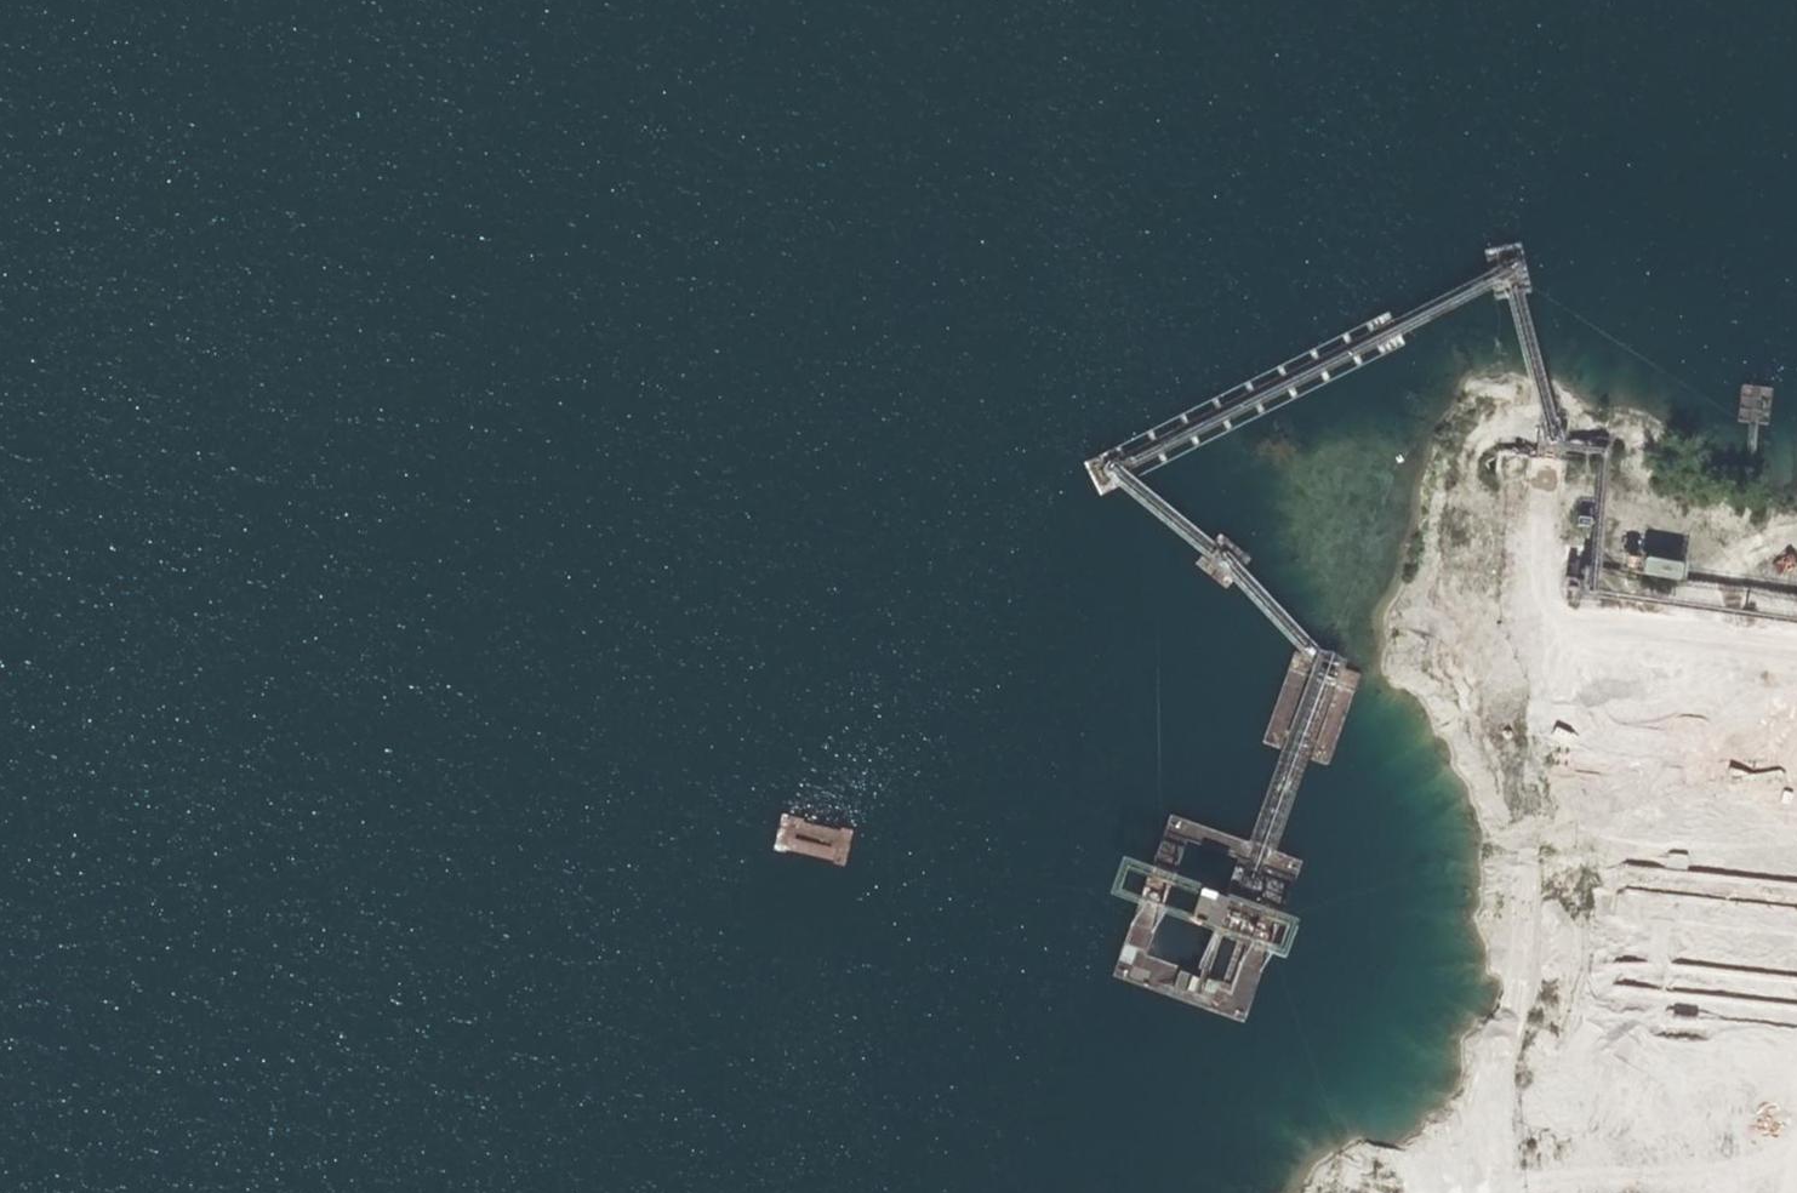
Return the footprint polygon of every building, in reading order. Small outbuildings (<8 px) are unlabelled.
[(1786,787),(1785,721),(1753,722),(1753,787),(1786,787)]
